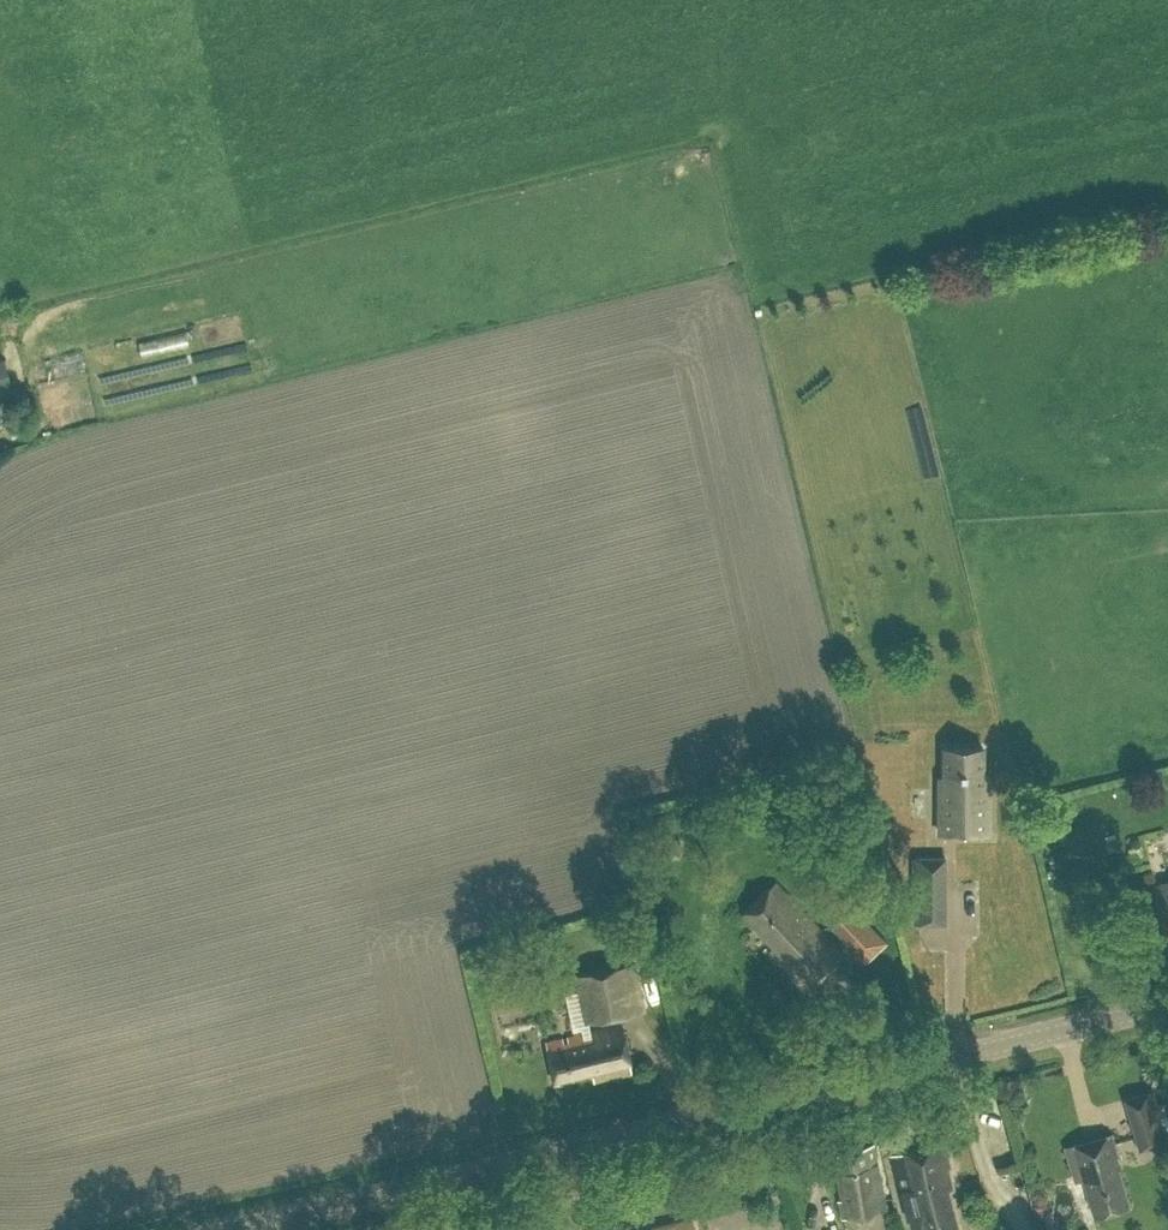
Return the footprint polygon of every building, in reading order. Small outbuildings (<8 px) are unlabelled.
[(10,383),(9,362),(0,363),(0,384),(10,383)] [(986,760),(948,759),(948,798),(943,798),(942,846),(990,846),(991,798),(986,798),(986,760)] [(943,870),(918,870),(918,900),(943,900),(943,870)] [(799,914),(775,886),(744,913),(772,946),(769,949),(804,990),(844,956),(804,910),(799,914)] [(1157,896),(1167,937),(1167,893),(1157,896)] [(891,940),(853,901),(829,924),(866,964),(891,940)] [(647,1008),(636,960),(564,976),(575,1024),(647,1008)] [(630,1072),(620,1026),(546,1042),(554,1080),(593,1071),(595,1079),(630,1072)] [(1165,1140),(1149,1088),(1122,1096),(1138,1148),(1165,1140)] [(1119,1169),(1109,1137),(1064,1150),(1073,1183),(1081,1180),(1092,1219),(1127,1208),(1116,1170),(1119,1169)] [(943,1141),(889,1157),(904,1207),(908,1206),(914,1229),(956,1229),(945,1191),(953,1188),(947,1169),(950,1168),(943,1141)] [(839,1217),(886,1207),(872,1146),(831,1154),(841,1202),(836,1203),(839,1217)] [(697,1218),(657,1228),(658,1229),(700,1229),(697,1218)]
